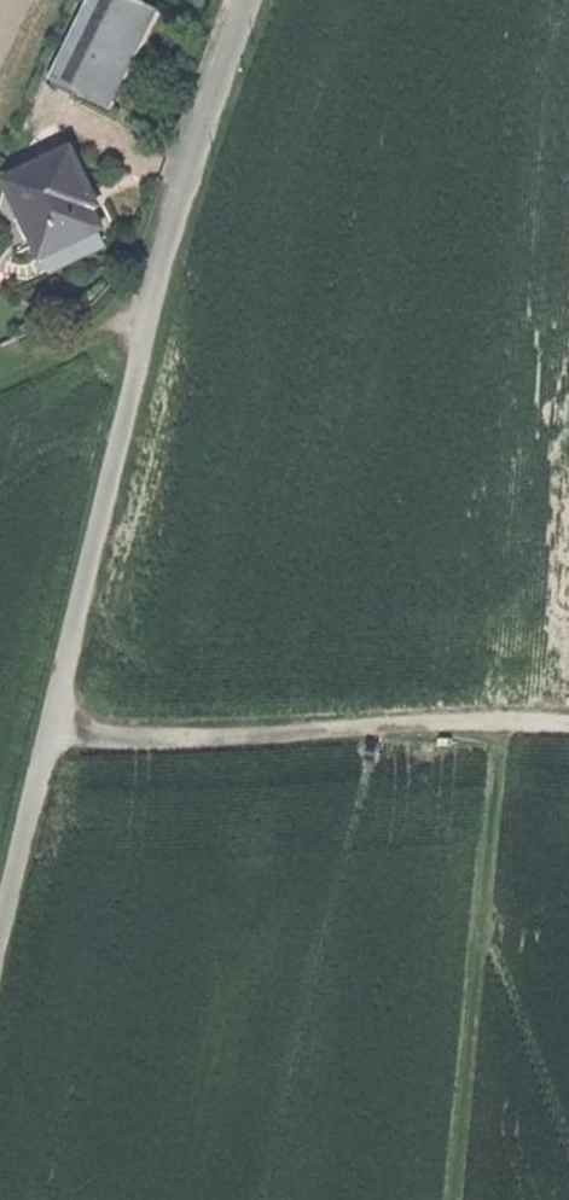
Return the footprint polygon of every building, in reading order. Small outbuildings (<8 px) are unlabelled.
[(113,108),(158,12),(133,0),(93,0),(56,81),(113,108)] [(74,152),(9,182),(44,257),(78,241),(104,230),(88,195),(93,193),(74,152)]
